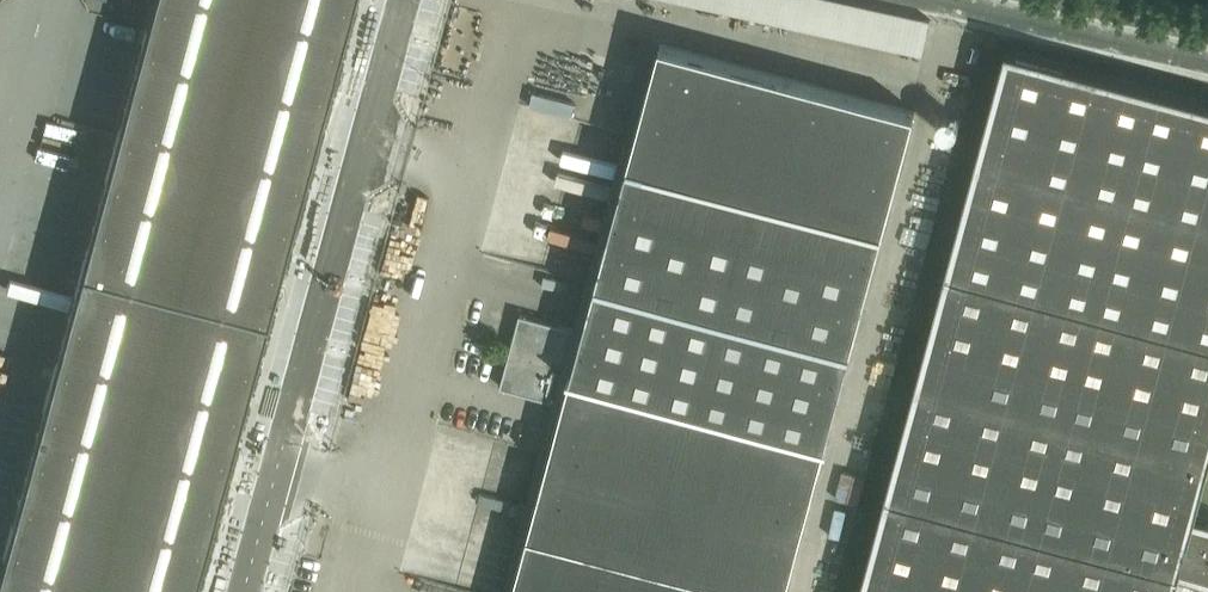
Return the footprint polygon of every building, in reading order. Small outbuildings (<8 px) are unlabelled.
[(0,571),(0,591),(192,591),(352,0),(154,0),(0,571)] [(521,313),(501,386),(564,403),(513,591),(786,591),(916,111),(661,43),(584,330),(521,313)] [(1180,574),(1207,581),(1207,520),(1195,516),(1207,470),(1207,103),(1007,49),(861,591),(1175,591),(1180,574)]
